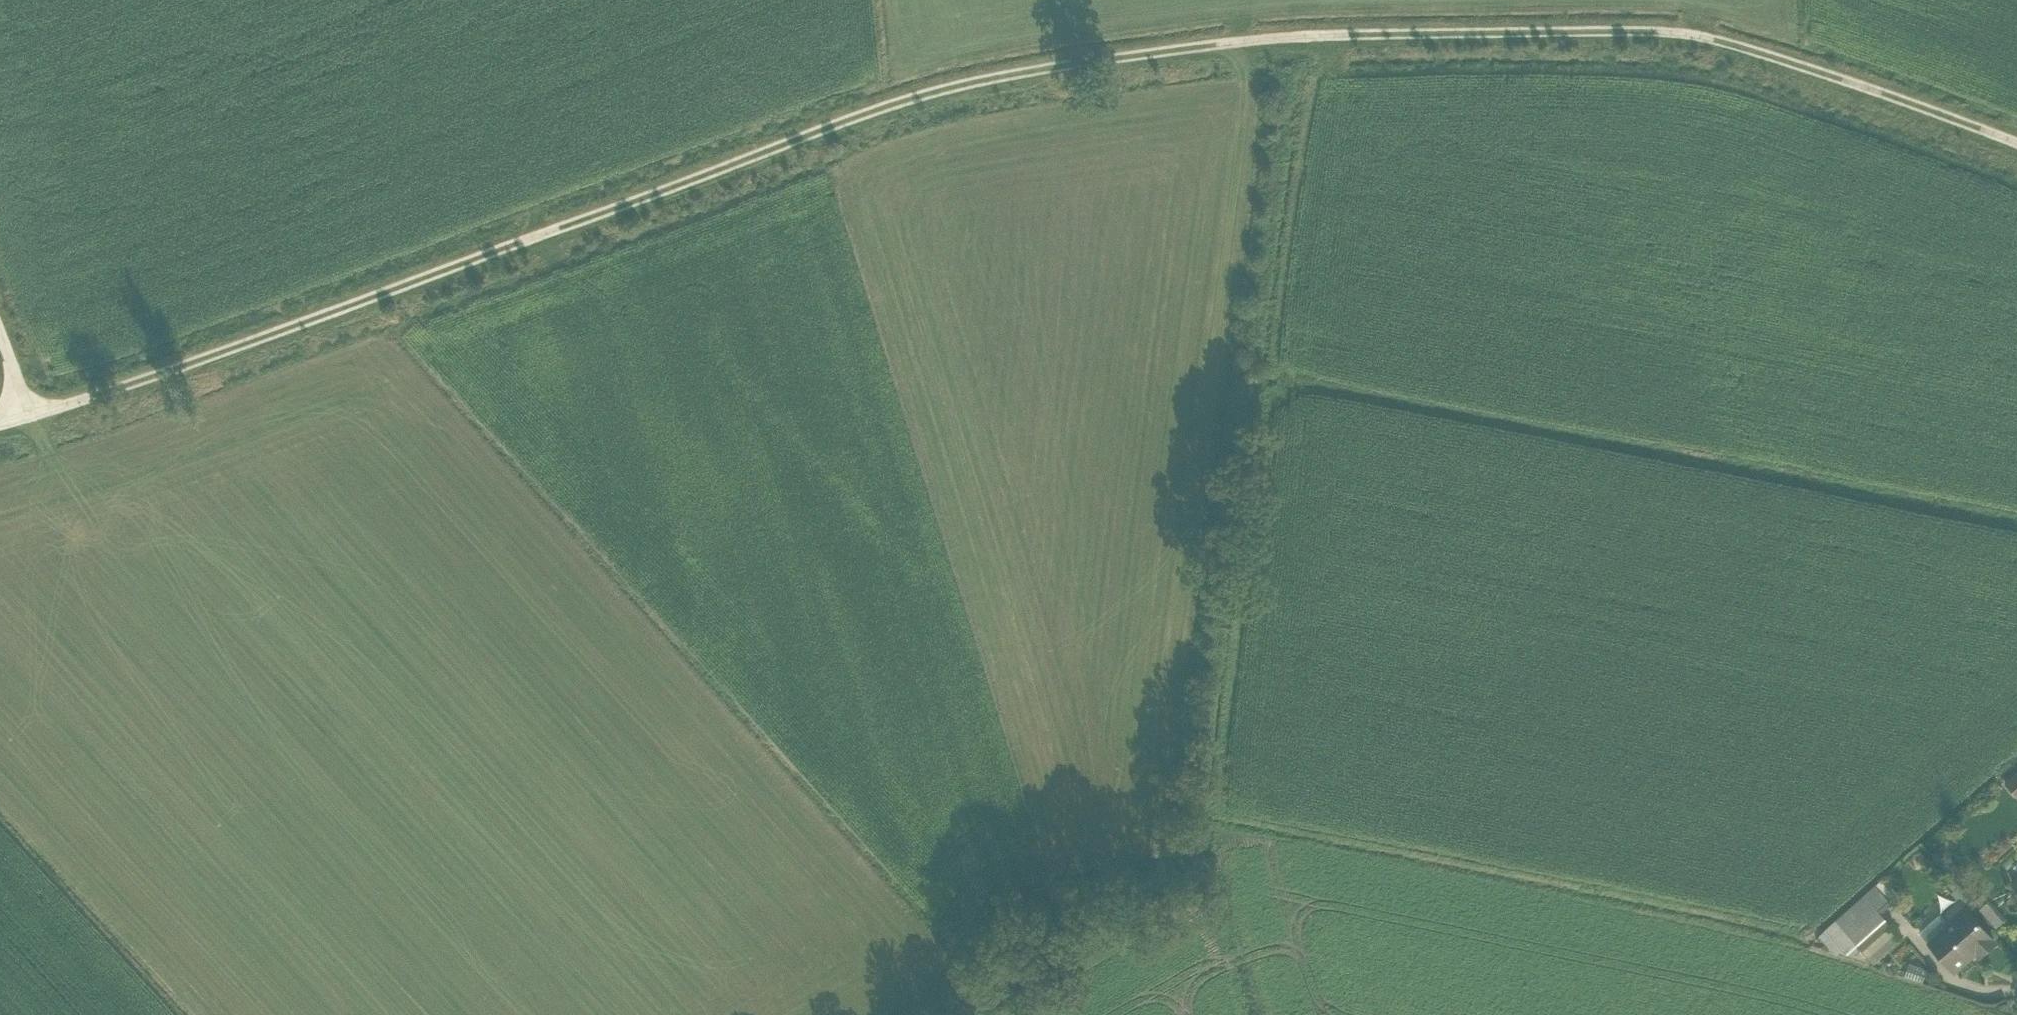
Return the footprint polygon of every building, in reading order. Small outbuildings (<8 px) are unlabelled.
[(2016,797),(2016,774),(2005,784),(2016,797)] [(1919,932),(1954,971),(1976,952),(1980,956),(1995,943),(1969,913),(1977,906),(1950,877),(1947,880),(1950,883),(1948,885),(1953,891),(1951,893),(1957,899),(1953,902),(1955,904),(1942,916),(1940,914),(1919,932)] [(1860,950),(1873,965),(1902,938),(1881,914),(1892,904),(1889,901),(1894,896),(1881,881),(1818,936),(1837,955),(1841,951),(1843,952),(1854,956),(1860,950)] [(1979,909),(1996,927),(2006,918),(1983,894),(1974,901),(1980,908),(1979,909)] [(1922,982),(1927,969),(1909,963),(1905,976),(1922,982)]
